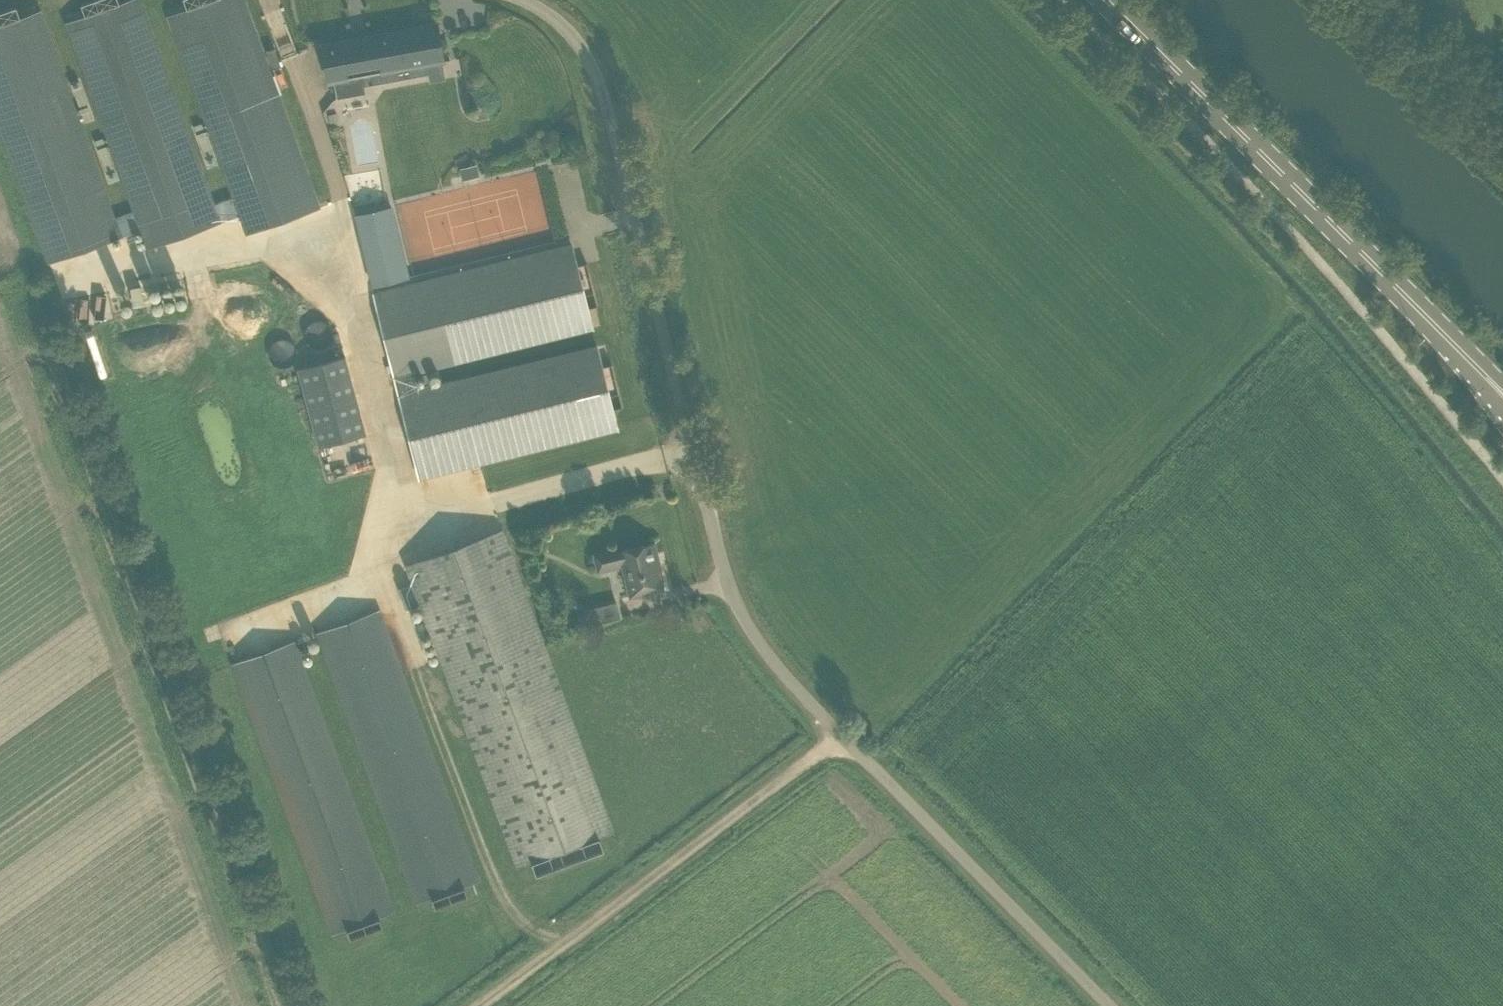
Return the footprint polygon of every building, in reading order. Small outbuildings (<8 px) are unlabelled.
[(66,22),(135,210),(142,229),(149,248),(221,222),(139,0),(127,0),(119,3),(118,0),(91,0),(81,4),(85,16),(66,22)] [(186,9),(168,15),(233,196),(240,215),(247,234),(319,208),(243,0),(183,0),(186,9)] [(121,237),(39,10),(20,17),(16,5),(0,11),(0,127),(49,263),(121,237)] [(371,76),(372,84),(429,74),(427,63),(443,60),(436,23),(323,44),(330,84),(334,83),(337,98),(364,93),(361,78),(371,76)] [(274,48),(266,51),(273,69),(281,66),(274,48)] [(475,164),(458,168),(461,179),(478,175),(475,164)] [(233,196),(214,203),(221,222),(240,215),(233,196)] [(405,275),(387,205),(351,215),(369,284),(405,275)] [(135,210),(114,218),(121,237),(142,229),(135,210)] [(413,371),(592,327),(587,308),(597,305),(586,262),(576,265),(572,245),(373,294),(417,477),(617,428),(612,409),(622,406),(611,363),(601,366),(596,346),(418,390),(413,371)] [(140,285),(129,287),(132,299),(142,297),(140,285)] [(334,339),(334,335),(331,329),(326,326),(321,324),(315,325),(311,327),(307,332),(305,336),(305,341),(308,348),(310,350),(313,352),(319,354),(325,353),(329,350),(332,348),(333,344),(334,339)] [(297,356),(297,355),(296,350),(294,346),(288,342),(283,341),(277,342),(272,346),(270,350),(269,355),(270,360),(273,365),(278,368),(282,369),(288,368),(292,366),(295,362),(297,356)] [(342,346),(333,349),(336,357),(344,355),(342,346)] [(296,368),(317,447),(366,433),(344,355),(336,357),(303,366),(296,368)] [(502,529),(404,565),(410,583),(397,588),(405,609),(420,604),(516,866),(531,861),(535,874),(603,849),(598,836),(613,831),(502,529)] [(656,565),(659,564),(653,542),(620,550),(619,548),(594,554),(598,571),(622,564),(630,595),(662,588),(656,565)] [(583,610),(587,625),(620,617),(616,602),(583,610)] [(318,633),(416,902),(430,897),(434,908),(469,895),(465,884),(478,880),(380,610),(318,633)] [(294,642),(230,666),(323,916),(330,935),(345,929),(349,940),(383,927),(379,917),(393,912),(386,893),(294,642)]
